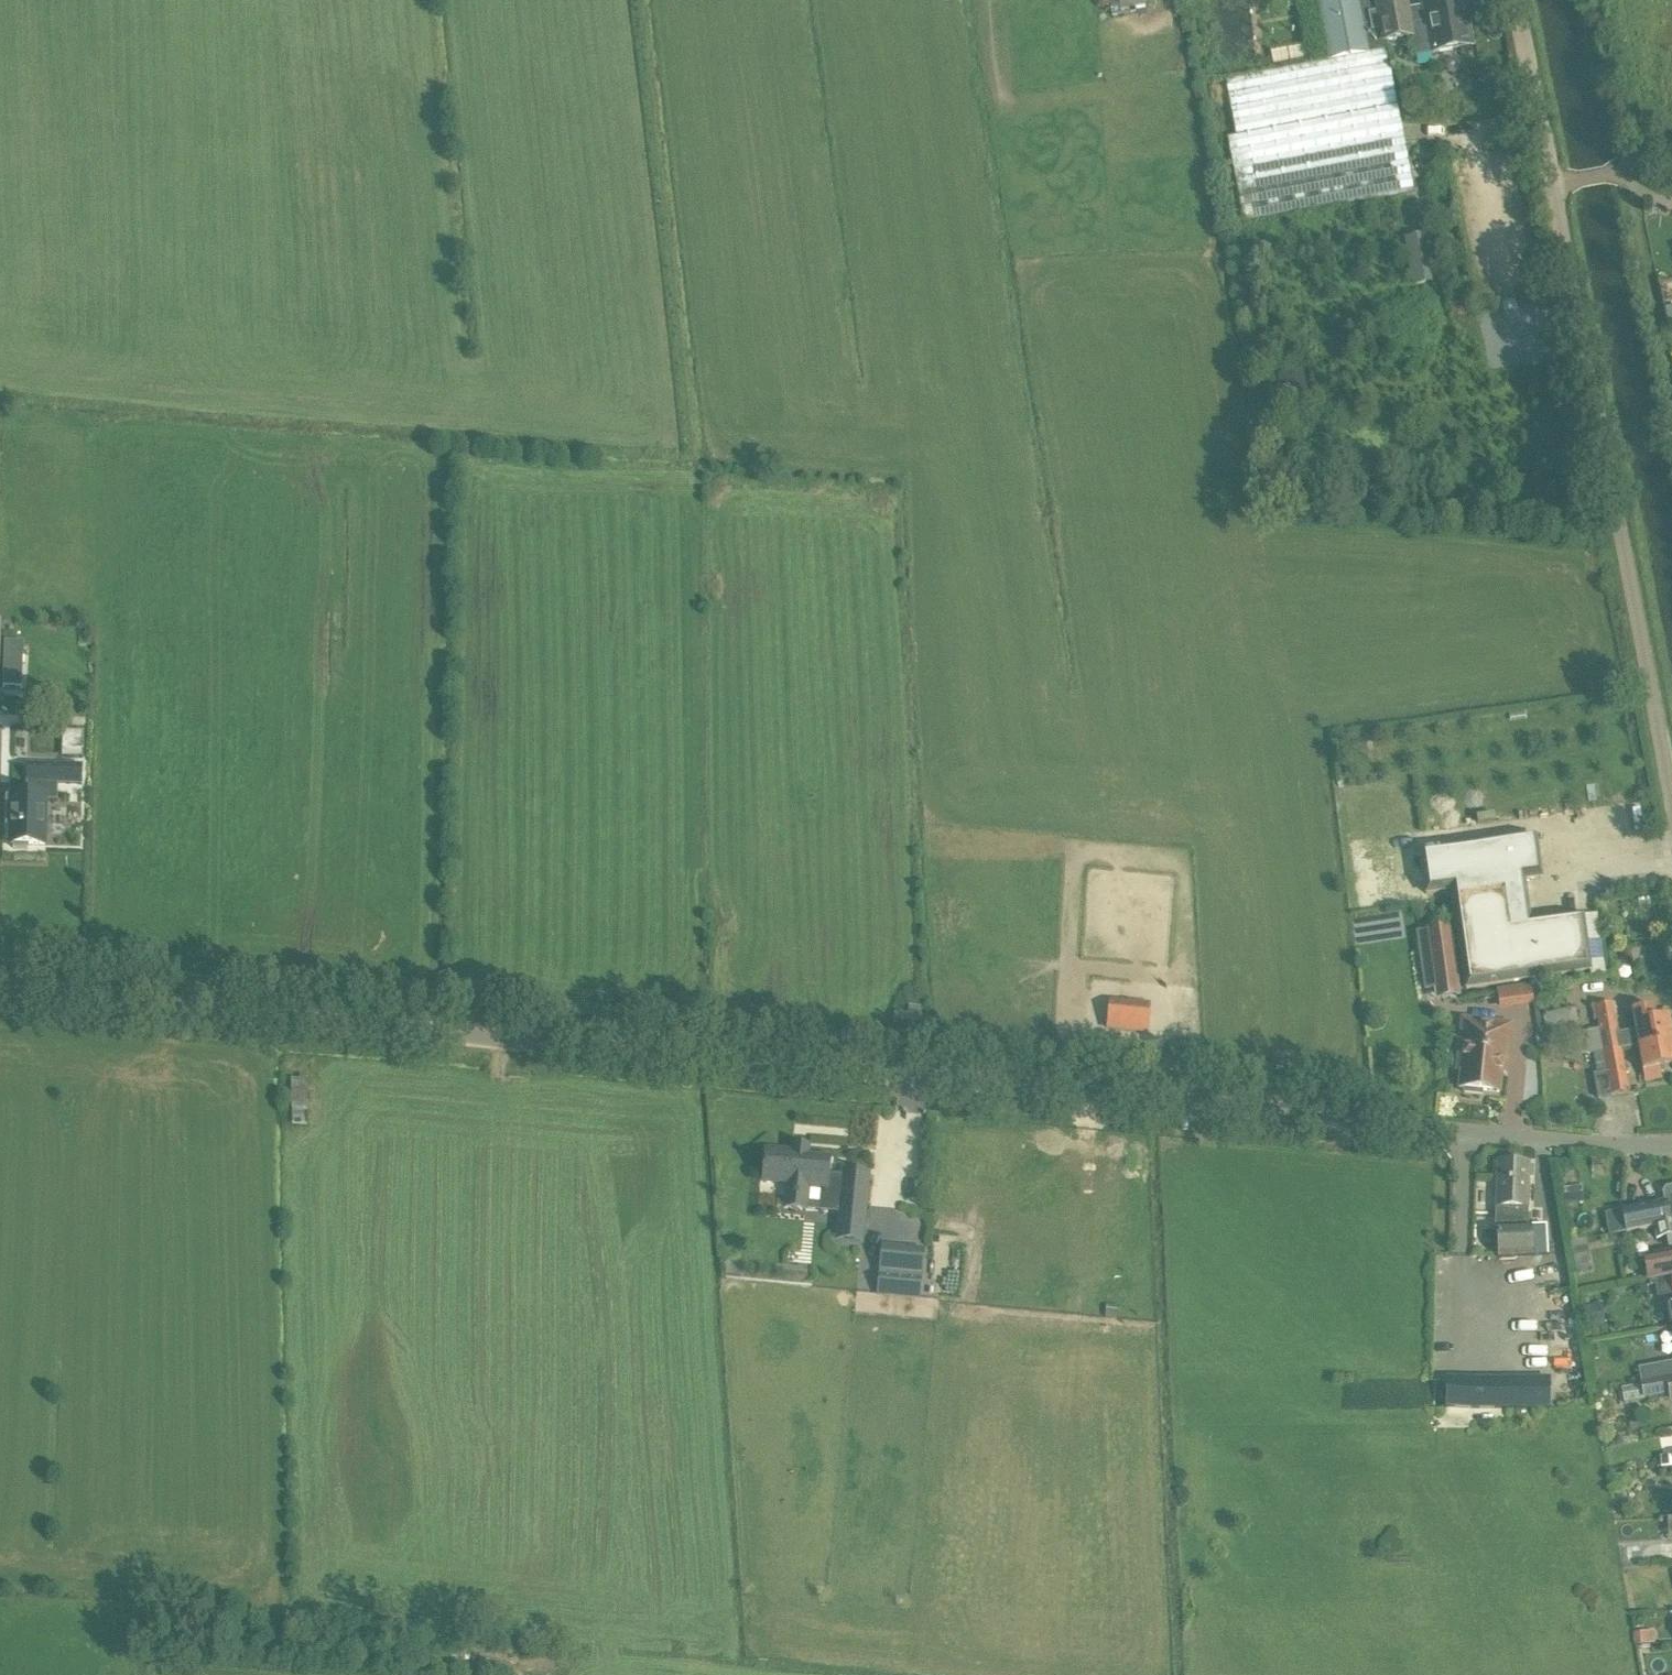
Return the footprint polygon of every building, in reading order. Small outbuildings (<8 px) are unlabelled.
[(1120,9),(1121,9),(1122,10),(1146,5),(1146,0),(1118,0),(1120,9)] [(1329,61),(1386,50),(1388,50),(1386,42),(1410,37),(1414,56),(1465,45),(1472,44),(1466,17),(1463,0),(1458,0),(1421,5),(1421,6),(1407,8),(1405,0),(1317,0),(1329,61)] [(1329,61),(1225,81),(1236,137),(1227,139),(1243,224),(1413,190),(1386,50),(1329,61)] [(24,642),(5,642),(4,687),(22,687),(24,642)] [(7,796),(7,811),(11,811),(10,845),(13,845),(13,849),(28,849),(28,845),(45,846),(46,801),(57,801),(58,767),(29,766),(29,782),(35,782),(35,795),(11,794),(11,796),(7,796)] [(1536,836),(1420,853),(1426,894),(1452,890),(1466,990),(1548,978),(1590,972),(1583,916),(1530,924),(1524,880),(1541,878),(1536,836)] [(1459,984),(1452,932),(1451,933),(1450,930),(1419,935),(1421,953),(1431,952),(1436,988),(1457,985),(1459,996),(1458,985),(1459,984)] [(1148,1034),(1151,1004),(1110,1000),(1107,1030),(1148,1034)] [(1592,1007),(1595,1021),(1597,1021),(1598,1028),(1603,1052),(1604,1052),(1621,1050),(1638,1046),(1639,1047),(1671,1041),(1671,1038),(1668,1016),(1649,1020),(1648,1009),(1632,1012),(1634,1023),(1633,1023),(1635,1030),(1618,1033),(1615,1016),(1617,1016),(1614,1003),(1592,1007)] [(1575,1009),(1545,1014),(1550,1044),(1566,1041),(1564,1049),(1583,1052),(1579,1032),(1575,1009)] [(1483,1095),(1483,1091),(1500,1093),(1503,1062),(1507,1063),(1511,1025),(1467,1021),(1466,1037),(1461,1037),(1458,1070),(1462,1070),(1460,1088),(1465,1089),(1464,1093),(1483,1095)] [(1609,1065),(1613,1091),(1627,1089),(1630,1103),(1664,1096),(1664,1094),(1671,1092),(1671,1056),(1623,1065),(1623,1067),(1615,1068),(1614,1064),(1609,1065)] [(293,1124),(307,1124),(306,1080),(292,1080),(293,1124)] [(765,1163),(765,1168),(766,1169),(765,1182),(785,1184),(787,1184),(786,1195),(794,1196),(794,1197),(798,1197),(798,1196),(806,1197),(807,1186),(823,1188),(823,1193),(842,1195),(840,1213),(839,1224),(849,1225),(853,1226),(853,1225),(863,1226),(868,1175),(858,1174),(858,1173),(854,1173),(854,1174),(844,1173),(843,1178),(827,1177),(828,1160),(807,1158),(808,1154),(793,1152),(768,1150),(767,1163),(765,1163)] [(1499,1257),(1548,1254),(1547,1226),(1529,1227),(1530,1163),(1497,1162),(1496,1206),(1499,1257)] [(1580,1187),(1562,1189),(1564,1203),(1582,1200),(1580,1187)] [(1626,1232),(1654,1227),(1671,1224),(1671,1188),(1666,1190),(1663,1194),(1665,1203),(1622,1211),(1626,1232)] [(1654,1227),(1656,1238),(1667,1236),(1669,1247),(1671,1246),(1671,1224),(1654,1227)] [(1586,1241),(1571,1243),(1573,1256),(1588,1254),(1586,1241)] [(923,1251),(883,1247),(878,1294),(919,1298),(923,1251)] [(1643,1259),(1647,1280),(1669,1275),(1670,1277),(1671,1276),(1671,1253),(1643,1259)] [(1602,1304),(1584,1307),(1587,1326),(1605,1322),(1602,1304)] [(1597,1345),(1587,1347),(1589,1360),(1599,1359),(1597,1345)] [(1657,1365),(1660,1380),(1671,1378),(1671,1362),(1657,1365)] [(1657,1365),(1637,1369),(1640,1384),(1660,1380),(1657,1365)] [(1660,1380),(1640,1384),(1643,1398),(1671,1392),(1671,1378),(1660,1380)] [(1447,1380),(1447,1409),(1549,1409),(1548,1380),(1447,1380)] [(1660,1457),(1661,1470),(1671,1469),(1671,1456),(1660,1457)] [(1649,1644),(1648,1632),(1636,1633),(1637,1644),(1649,1644)]
